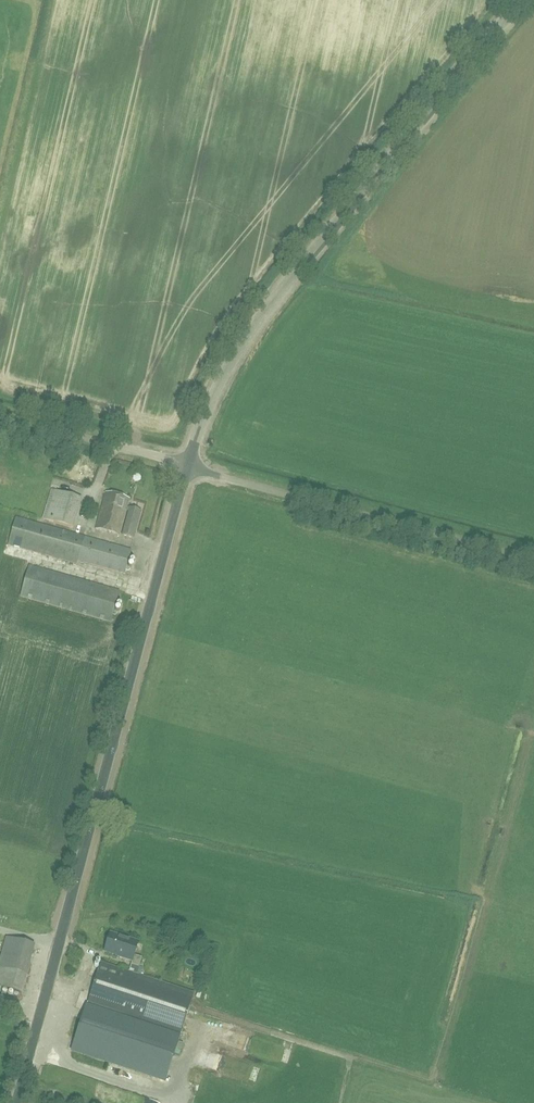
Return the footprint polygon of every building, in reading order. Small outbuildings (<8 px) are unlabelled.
[(43,519),(73,528),(82,499),(51,490),(43,519)] [(122,534),(133,537),(140,510),(127,507),(129,498),(106,492),(96,529),(119,535),(126,509),(129,510),(122,534)] [(131,550),(84,537),(15,518),(8,545),(77,564),(78,561),(124,574),(131,550)] [(21,596),(110,622),(119,591),(29,566),(21,596)] [(120,937),(119,937),(110,934),(104,952),(123,959),(122,960),(131,963),(130,965),(138,968),(141,958),(134,956),(139,943),(120,937)] [(32,944),(6,937),(0,959),(0,988),(19,993),(32,944)] [(91,991),(87,1005),(124,1017),(123,1019),(179,1038),(194,995),(140,977),(136,976),(128,973),(100,964),(100,965),(91,991)] [(136,976),(138,968),(130,966),(128,973),(136,976)] [(87,1005),(84,1012),(71,1052),(165,1083),(179,1038),(123,1019),(124,1017),(87,1005)]
